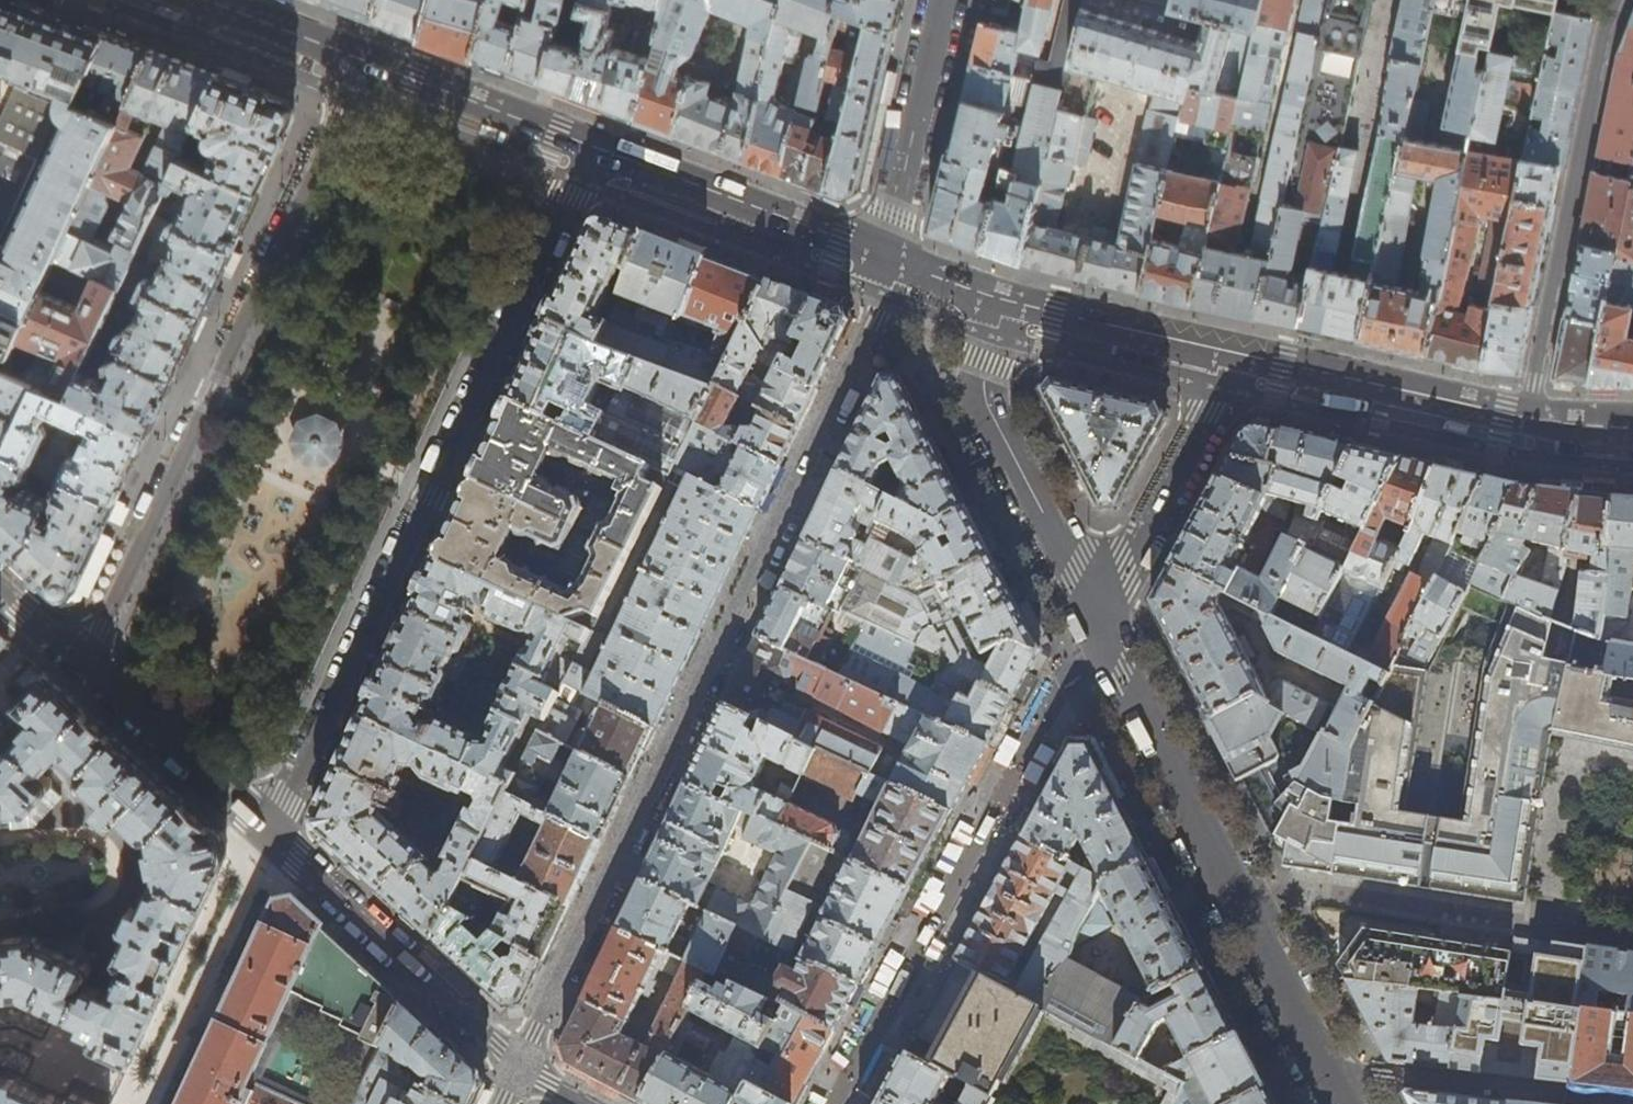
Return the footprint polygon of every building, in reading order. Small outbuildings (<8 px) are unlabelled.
[(14,0),(0,0),(0,367),(4,369),(118,123),(74,102),(106,34),(26,4),(14,0)] [(321,0),(340,8),(360,15),(375,21),(380,0),(321,0)] [(375,21),(394,28),(421,38),(431,0),(380,0),(375,21)] [(421,38),(444,47),(474,58),(488,0),(431,0),(421,38)] [(528,8),(530,0),(506,0),(519,5),(515,25),(500,20),(505,0),(488,0),(474,58),(489,64),(511,72),(511,69),(528,8)] [(565,0),(530,0),(528,8),(511,69),(513,70),(522,73),(545,82),(555,42),(565,0)] [(568,46),(557,86),(592,99),(602,103),(611,106),(636,116),(656,24),(655,23),(656,20),(644,17),(639,33),(633,32),(628,54),(612,50),(614,45),(620,44),(623,33),(620,27),(617,27),(620,16),(618,12),(610,10),(613,0),(580,0),(568,46)] [(659,8),(661,0),(626,0),(659,8)] [(656,20),(655,23),(656,24),(636,116),(635,120),(703,145),(709,147),(721,152),(743,160),(781,0),(661,0),(659,8),(656,20)] [(832,46),(836,33),(842,11),(813,0),(781,0),(743,160),(754,165),(797,181),(804,143),(809,131),(823,78),(832,46)] [(842,11),(869,21),(895,27),(901,0),(813,0),(842,11)] [(1021,29),(982,20),(977,42),(972,61),(1012,72),(1066,89),(1087,0),(1072,0),(1068,14),(1058,11),(1046,61),(1017,52),(1019,46),(1039,51),(1052,0),(1028,0),(1027,1),(1026,9),(1021,29)] [(978,19),(982,20),(1021,29),(1026,9),(1022,7),(1019,9),(1018,13),(1013,11),(1015,0),(982,0),(978,19)] [(1080,279),(1140,292),(1152,238),(1157,216),(1169,163),(1169,161),(1170,156),(1187,81),(1241,94),(1256,26),(1173,5),(1151,0),(1087,0),(1066,89),(1044,181),(1024,264),(1065,275),(1080,279)] [(1173,5),(1256,26),(1262,0),(1174,0),(1173,5)] [(1233,128),(1248,131),(1243,154),(1228,150),(1193,304),(1217,309),(1257,318),(1330,0),(1306,0),(1299,33),(1301,33),(1250,255),(1236,252),(1281,59),(1269,56),(1271,45),(1284,47),(1294,0),(1262,0),(1256,26),(1241,94),(1233,128)] [(1257,318),(1274,322),(1300,328),(1340,147),(1374,0),(1330,0),(1257,318)] [(1432,11),(1434,0),(1403,0),(1400,13),(1390,58),(1385,98),(1380,134),(1403,138),(1412,99),(1432,11)] [(1458,49),(1459,50),(1478,53),(1480,45),(1491,46),(1500,0),(1434,0),(1432,11),(1465,18),(1458,49)] [(1555,11),(1557,0),(1501,0),(1555,11)] [(863,41),(869,21),(842,11),(836,33),(863,41)] [(1546,54),(1544,64),(1532,124),(1542,126),(1539,140),(1529,138),(1517,198),(1554,205),(1559,183),(1570,126),(1574,109),(1585,55),(1592,20),(1592,18),(1555,11),(1549,41),(1559,43),(1556,56),(1546,54)] [(888,57),(895,27),(869,21),(863,41),(860,54),(826,188),(827,189),(836,192),(844,195),(859,188),(863,168),(888,57)] [(1628,26),(1617,54),(1611,87),(1593,173),(1632,182),(1632,175),(1632,26),(1628,26)] [(125,41),(106,34),(74,102),(118,123),(152,51),(128,42),(125,41)] [(561,44),(555,42),(545,82),(550,84),(557,86),(568,46),(561,44)] [(860,54),(832,46),(823,78),(835,81),(821,134),(809,131),(804,143),(797,181),(806,184),(825,192),(826,188),(860,54)] [(217,75),(218,74),(185,62),(153,49),(152,51),(118,123),(4,369),(39,382),(70,395),(81,369),(84,364),(89,353),(92,347),(94,342),(113,302),(124,278),(144,234),(166,187),(180,156),(186,142),(193,127),(217,75)] [(1442,298),(1486,70),(1475,68),(1478,53),(1459,50),(1440,145),(1421,141),(1429,107),(1426,101),(1412,99),(1403,138),(1358,341),(1389,348),(1392,349),(1426,357),(1440,297),(1442,298)] [(1513,58),(1490,54),(1486,70),(1442,298),(1440,297),(1426,357),(1456,363),(1481,369),(1481,368),(1496,299),(1517,198),(1529,138),(1532,124),(1544,64),(1523,60),(1505,143),(1496,158),(1492,157),(1513,58)] [(1006,96),(1012,72),(972,61),(968,78),(968,80),(963,98),(1003,110),(1006,96)] [(1044,181),(1066,89),(1012,72),(1006,96),(1017,99),(1016,101),(1030,104),(1025,127),(1001,121),(1003,110),(963,98),(962,104),(951,151),(1004,168),(1019,173),(1017,181),(1044,181)] [(250,88),(217,75),(193,127),(211,135),(209,139),(209,142),(210,145),(212,147),(214,148),(218,148),(211,164),(201,160),(203,157),(201,149),(186,142),(180,156),(258,192),(275,156),(293,117),(286,101),(261,92),(250,88)] [(1233,128),(1241,94),(1187,81),(1170,156),(1202,164),(1199,177),(1175,171),(1176,165),(1169,163),(1157,216),(1164,218),(1165,213),(1188,218),(1181,245),(1152,238),(1140,292),(1161,297),(1193,304),(1228,150),(1233,128)] [(1358,341),(1403,138),(1380,134),(1354,256),(1356,257),(1351,275),(1343,273),(1336,271),(1334,264),(1336,253),(1338,252),(1339,246),(1359,150),(1340,147),(1300,328),(1309,330),(1331,335),(1349,339),(1358,341)] [(984,250),(1004,168),(951,151),(948,150),(940,187),(930,230),(961,241),(984,250)] [(180,156),(166,187),(175,191),(178,185),(189,189),(191,185),(201,189),(199,195),(195,203),(190,201),(185,212),(178,212),(174,222),(232,249),(244,222),(258,192),(180,156)] [(1024,264),(1044,181),(1017,181),(1019,173),(1004,168),(984,250),(1000,255),(1024,264)] [(1632,182),(1593,173),(1587,204),(1585,217),(1579,243),(1617,251),(1632,182)] [(1632,182),(1617,251),(1603,320),(1590,383),(1631,384),(1632,384),(1632,336),(1629,335),(1632,317),(1632,175),(1632,182)] [(1546,247),(1554,205),(1517,198),(1496,299),(1534,306),(1536,297),(1546,247)] [(627,275),(643,234),(609,222),(606,221),(591,227),(571,270),(546,323),(599,348),(607,326),(594,320),(617,272),(627,275)] [(232,249),(174,222),(168,235),(172,237),(172,238),(175,244),(165,263),(160,265),(158,270),(141,263),(152,238),(144,234),(124,278),(202,313),(216,282),(232,249)] [(672,245),(643,234),(627,275),(607,326),(599,348),(660,371),(672,341),(680,322),(705,258),(672,245)] [(1617,251),(1579,243),(1571,285),(1565,313),(1603,320),(1617,251)] [(735,269),(705,258),(680,322),(709,332),(704,340),(708,341),(712,338),(714,334),(736,343),(767,281),(742,272),(735,269)] [(124,278),(113,302),(120,305),(123,300),(136,306),(138,310),(137,312),(140,316),(139,319),(136,325),(132,323),(127,333),(121,331),(117,339),(118,341),(122,343),(120,347),(123,355),(172,377),(187,344),(202,313),(124,278)] [(812,298),(767,281),(736,343),(725,365),(715,385),(798,429),(807,411),(817,390),(780,371),(788,355),(775,348),(766,366),(777,371),(766,392),(746,374),(763,339),(778,346),(780,342),(792,347),(816,299),(812,298)] [(832,305),(816,299),(792,347),(788,355),(780,371),(817,390),(830,361),(844,332),(849,322),(847,315),(845,310),(832,305)] [(1528,337),(1534,306),(1496,299),(1481,368),(1497,370),(1518,372),(1521,372),(1528,337)] [(1603,320),(1565,313),(1560,338),(1552,377),(1565,379),(1589,383),(1590,383),(1603,320)] [(599,348),(546,323),(528,362),(510,402),(653,467),(670,474),(696,423),(712,391),(660,371),(599,348)] [(702,353),(672,341),(660,371),(712,391),(715,385),(725,365),(712,359),(709,365),(698,360),(702,353)] [(94,342),(92,347),(100,351),(103,345),(94,342)] [(89,353),(84,364),(93,367),(97,357),(89,353)] [(172,377),(123,355),(122,355),(119,357),(117,361),(117,364),(118,370),(110,386),(100,380),(101,378),(81,369),(70,395),(148,430),(159,405),(172,377)] [(4,369),(0,367),(0,395),(2,396),(4,401),(1,408),(0,408),(0,463),(1,462),(7,449),(39,382),(4,369)] [(857,427),(837,472),(873,490),(883,469),(894,463),(897,469),(892,472),(899,483),(903,480),(907,489),(905,495),(894,490),(890,498),(891,498),(940,524),(967,509),(934,446),(898,377),(882,377),(857,427)] [(1110,507),(1119,508),(1142,466),(1166,420),(1159,405),(1111,393),(1052,379),(1047,386),(1042,393),(1064,435),(1102,507),(1110,507)] [(148,430),(70,395),(39,382),(7,449),(49,469),(115,499),(132,464),(148,430)] [(798,429),(715,385),(712,391),(696,423),(733,443),(780,467),(788,449),(798,429)] [(650,481),(649,478),(653,467),(510,402),(493,439),(473,481),(486,487),(630,553),(658,499),(664,487),(650,481)] [(302,460),(318,467),(336,461),(344,445),(338,429),(320,420),(304,426),(296,443),(302,460)] [(711,487),(733,443),(696,423),(670,474),(664,486),(684,492),(595,679),(587,673),(603,640),(590,633),(584,645),(564,684),(654,730),(681,674),(694,646),(739,553),(758,512),(711,487)] [(1256,426),(1244,431),(1228,462),(1188,536),(1171,566),(1271,616),(1317,519),(1320,514),(1351,448),(1314,439),(1308,438),(1277,431),(1264,428),(1256,426)] [(769,489),(780,467),(733,443),(711,487),(758,512),(769,489)] [(1373,453),(1351,448),(1320,514),(1329,518),(1331,514),(1350,523),(1345,531),(1317,519),(1271,616),(1311,636),(1399,459),(1373,453)] [(7,449),(1,462),(0,463),(0,541),(17,557),(35,538),(32,536),(42,516),(45,508),(43,500),(23,491),(19,498),(17,497),(17,494),(16,492),(14,489),(12,488),(17,477),(26,482),(32,469),(37,471),(36,475),(44,479),(49,469),(7,449)] [(1416,463),(1399,459),(1311,636),(1351,656),(1365,627),(1393,567),(1400,552),(1378,541),(1386,520),(1411,529),(1436,467),(1416,463)] [(1461,473),(1436,467),(1411,529),(1400,552),(1393,567),(1404,572),(1407,567),(1410,567),(1424,534),(1435,538),(1422,566),(1418,577),(1413,575),(1374,647),(1368,643),(1374,631),(1365,627),(1351,656),(1389,675),(1401,650),(1484,478),(1461,473)] [(115,499),(49,469),(44,479),(51,482),(55,480),(59,482),(54,492),(59,495),(55,502),(60,520),(56,527),(54,526),(55,523),(42,516),(32,536),(35,538),(17,557),(36,574),(57,594),(73,590),(97,539),(115,499)] [(873,490),(837,472),(831,483),(821,505),(803,540),(857,566),(869,542),(857,536),(863,524),(870,527),(866,534),(871,537),(891,498),(890,498),(873,490)] [(1500,482),(1484,478),(1401,650),(1431,664),(1460,606),(1470,586),(1505,600),(1517,577),(1483,563),(1518,486),(1500,482)] [(630,553),(486,487),(473,481),(456,517),(436,561),(571,623),(573,619),(591,614),(598,618),(600,613),(630,553)] [(1518,486),(1483,563),(1517,577),(1505,600),(1551,620),(1556,599),(1558,589),(1562,575),(1567,555),(1583,491),(1553,489),(1518,486)] [(1601,493),(1583,491),(1567,555),(1594,561),(1593,570),(1581,569),(1577,603),(1556,599),(1551,620),(1598,640),(1601,641),(1614,494),(1601,493)] [(1614,494),(1601,641),(1604,641),(1626,624),(1632,575),(1632,496),(1614,494)] [(891,498),(871,537),(869,542),(857,566),(889,581),(917,595),(991,556),(978,530),(967,509),(940,524),(891,498)] [(658,499),(630,553),(600,613),(611,618),(667,504),(658,499)] [(857,566),(803,540),(792,564),(784,581),(772,607),(758,637),(807,660),(832,610),(827,607),(831,600),(836,602),(839,601),(844,590),(851,594),(843,611),(869,623),(889,581),(857,566)] [(917,595),(889,581),(869,623),(842,677),(928,718),(989,746),(999,727),(1027,677),(1041,651),(1014,599),(991,556),(917,595)] [(423,589),(412,614),(438,625),(437,627),(467,641),(471,631),(472,628),(471,625),(470,623),(468,622),(473,610),(475,605),(474,600),(480,598),(482,605),(484,608),(487,611),(486,614),(487,617),(489,620),(525,638),(529,638),(530,637),(533,635),(537,641),(532,652),(528,651),(524,654),(519,667),(550,682),(571,639),(584,645),(590,633),(591,632),(571,623),(436,561),(423,589)] [(1311,636),(1271,616),(1171,566),(1159,588),(1151,603),(1199,695),(1211,720),(1257,697),(1317,729),(1329,704),(1279,680),(1265,688),(1250,660),(1255,657),(1245,636),(1239,639),(1227,616),(1233,607),(1269,625),(1267,629),(1279,654),(1349,689),(1327,734),(1353,748),(1374,704),(1362,698),(1371,680),(1383,686),(1389,675),(1351,656),(1311,636)] [(1567,576),(1562,575),(1558,589),(1564,590),(1567,576)] [(1461,823),(1442,820),(1431,818),(1407,815),(1429,667),(1431,664),(1401,650),(1389,675),(1383,686),(1374,704),(1353,748),(1333,875),(1420,889),(1426,846),(1438,848),(1431,891),(1526,905),(1547,767),(1548,763),(1551,750),(1554,741),(1555,736),(1570,667),(1608,674),(1614,641),(1604,641),(1601,641),(1598,640),(1551,620),(1505,600),(1470,586),(1460,606),(1499,623),(1485,665),(1474,738),(1472,751),(1461,823)] [(461,651),(467,641),(437,627),(438,625),(412,614),(401,636),(387,667),(413,679),(414,676),(444,690),(447,679),(452,682),(457,680),(468,658),(466,653),(461,651)] [(8,641),(0,633),(0,649),(8,641)] [(807,660),(758,637),(742,671),(725,705),(817,749),(953,813),(969,783),(989,746),(928,718),(842,677),(807,660)] [(1614,641),(1608,674),(1616,676),(1632,679),(1632,645),(1614,641)] [(27,812),(51,786),(51,781),(42,772),(61,752),(79,769),(77,771),(79,781),(102,802),(97,808),(97,811),(111,824),(118,816),(142,840),(149,838),(157,879),(151,880),(137,911),(128,907),(120,923),(120,925),(121,926),(128,929),(115,958),(117,965),(122,967),(109,994),(85,983),(92,970),(89,962),(39,939),(38,932),(0,936),(0,997),(23,995),(81,1022),(80,1025),(98,1034),(93,1045),(131,1064),(201,912),(213,888),(226,858),(222,834),(213,826),(116,737),(45,672),(44,673),(34,664),(15,685),(24,692),(13,704),(31,721),(1,754),(0,754),(0,814),(27,812)] [(437,703),(444,690),(414,676),(413,679),(387,667),(375,692),(363,720),(511,789),(518,775),(508,770),(528,728),(496,714),(490,727),(491,731),(494,733),(489,745),(481,744),(479,739),(477,737),(443,722),(439,722),(437,722),(433,725),(431,724),(426,723),(420,725),(418,721),(421,719),(425,716),(430,705),(435,705),(437,703)] [(548,688),(550,682),(519,667),(511,684),(510,683),(504,697),(505,697),(496,714),(528,728),(534,716),(545,721),(559,694),(548,688)] [(1611,699),(1616,676),(1608,674),(1570,667),(1555,736),(1612,747),(1632,751),(1632,703),(1611,699)] [(564,684),(562,688),(559,694),(545,721),(539,733),(631,779),(636,768),(642,756),(654,730),(564,684)] [(1333,875),(1353,748),(1327,734),(1317,729),(1257,697),(1211,720),(1225,747),(1239,773),(1257,765),(1266,783),(1272,794),(1278,791),(1285,803),(1291,815),(1284,860),(1288,868),(1308,871),(1333,875)] [(817,749),(725,705),(711,736),(705,747),(687,785),(779,829),(791,805),(789,805),(797,789),(782,782),(774,797),(755,788),(769,758),(803,775),(804,775),(817,749)] [(353,741),(339,771),(398,798),(407,780),(403,779),(408,767),(417,768),(427,781),(456,795),(459,789),(476,797),(481,804),(477,813),(471,810),(463,827),(463,828),(486,838),(507,797),(511,789),(363,720),(353,741)] [(631,779),(539,733),(518,775),(511,789),(507,797),(601,841),(617,808),(631,779)] [(1051,787),(1024,837),(1076,864),(1078,859),(1070,855),(1082,834),(1096,866),(1089,872),(1106,881),(1148,860),(1119,803),(1089,746),(1073,746),(1051,787)] [(817,749),(804,775),(856,799),(858,794),(882,805),(853,863),(911,890),(930,854),(932,852),(953,813),(817,749)] [(405,801),(398,798),(339,771),(325,800),(317,819),(320,835),(346,860),(381,892),(400,872),(409,880),(426,860),(428,858),(400,831),(397,834),(383,821),(388,811),(398,816),(405,801)] [(656,851),(641,882),(691,906),(710,915),(738,928),(765,940),(811,844),(779,829),(687,785),(664,834),(656,851)] [(586,874),(601,841),(507,797),(486,838),(474,862),(569,908),(579,887),(586,874)] [(791,805),(779,829),(811,844),(831,853),(849,862),(853,854),(845,850),(851,838),(850,833),(844,830),(839,834),(836,827),(791,805)] [(474,862),(486,838),(463,828),(446,861),(451,863),(446,874),(440,876),(427,864),(429,863),(426,860),(409,880),(400,872),(381,892),(405,914),(434,941),(452,907),(474,862)] [(1089,872),(1076,864),(1024,837),(1014,855),(992,896),(970,937),(956,961),(1035,1004),(1066,960),(1071,952),(1073,944),(1078,932),(1106,881),(1089,872)] [(825,907),(809,900),(831,853),(811,844),(765,940),(859,985),(898,914),(911,890),(853,863),(851,863),(825,917),(821,915),(825,907)] [(1174,910),(1148,860),(1106,881),(1078,932),(1073,944),(1110,925),(1101,905),(1108,901),(1155,995),(1165,990),(1205,970),(1174,910)] [(556,936),(569,908),(474,862),(452,907),(476,922),(487,898),(510,909),(498,935),(510,942),(521,948),(544,962),(556,936)] [(677,935),(691,906),(641,882),(631,902),(618,930),(709,974),(715,976),(738,928),(710,915),(709,917),(705,915),(702,920),(700,919),(689,941),(677,935)] [(382,1046),(404,1002),(375,976),(311,917),(294,901),(278,904),(264,934),(234,998),(223,1022),(221,1026),(220,1026),(218,1029),(217,1029),(215,1034),(217,1035),(212,1045),(210,1044),(208,1049),(210,1050),(194,1084),(186,1103),(184,1102),(183,1103),(240,1103),(241,1103),(244,1103),(301,1103),(251,1081),(267,1047),(265,1046),(272,1031),(274,1032),(301,971),(307,976),(306,977),(375,1042),(376,1041),(382,1046)] [(498,935),(476,922),(452,907),(434,941),(471,975),(507,1008),(523,1005),(534,983),(544,962),(521,948),(518,953),(520,954),(516,962),(512,961),(508,963),(499,955),(510,942),(498,935)] [(765,940),(738,928),(715,976),(784,1009),(785,1007),(833,1032),(845,1009),(859,985),(765,940)] [(618,930),(604,959),(600,969),(562,1048),(568,1064),(570,1065),(579,1070),(616,1090),(640,1103),(685,1020),(689,1012),(709,974),(618,930)] [(1343,974),(1346,981),(1461,995),(1505,1000),(1512,954),(1461,946),(1443,943),(1382,932),(1366,930),(1348,952),(1344,957),(1338,964),(1343,974)] [(1515,936),(1512,954),(1505,1000),(1580,1009),(1589,948),(1551,942),(1515,936)] [(1589,948),(1580,1009),(1585,1010),(1632,1016),(1632,955),(1618,952),(1589,948)] [(1142,1001),(1066,960),(1035,1004),(1045,1009),(1116,1047),(1141,1002),(1142,1001)] [(995,1101),(1045,1009),(1035,1004),(956,961),(933,1004),(915,1037),(944,1053),(936,1068),(952,1077),(970,1087),(995,1101)] [(1221,1001),(1205,970),(1165,990),(1170,999),(1153,1008),(1148,998),(1142,1001),(1141,1002),(1116,1047),(1138,1059),(1159,1023),(1167,1018),(1189,1058),(1238,1034),(1221,1001)] [(715,976),(709,974),(689,1012),(745,1042),(736,1063),(725,1085),(674,1058),(680,1046),(682,1047),(694,1025),(685,1020),(640,1103),(641,1103),(738,1103),(749,1083),(745,1080),(756,1060),(759,1054),(784,1009),(715,976)] [(1461,995),(1346,981),(1360,1008),(1381,1049),(1389,1063),(1402,1065),(1448,1070),(1461,995)] [(1505,1000),(1461,995),(1448,1070),(1481,1074),(1486,1035),(1499,1037),(1501,1021),(1525,1024),(1523,1040),(1532,1041),(1527,1080),(1574,1085),(1585,1010),(1580,1009),(1505,1000)] [(382,1046),(373,1064),(394,1073),(400,1059),(409,1065),(411,1065),(413,1064),(426,1075),(420,1087),(455,1103),(476,1103),(480,1096),(483,1088),(480,1072),(466,1059),(445,1040),(404,1002),(382,1046)] [(784,1009),(759,1054),(764,1057),(769,1051),(774,1054),(768,1066),(756,1060),(745,1080),(749,1083),(788,1103),(794,1103),(816,1063),(833,1032),(785,1007),(784,1009)] [(1585,1010),(1574,1085),(1612,1090),(1626,1092),(1632,1092),(1632,1031),(1627,1070),(1607,1067),(1612,1027),(1632,1029),(1632,1016),(1585,1010)] [(1238,1034),(1189,1058),(1162,1072),(1185,1084),(1175,1103),(1233,1103),(1266,1087),(1249,1055),(1238,1034)] [(952,1077),(936,1068),(907,1052),(890,1083),(881,1099),(878,1103),(937,1103),(952,1077)] [(373,1064),(353,1103),(455,1103),(420,1087),(394,1073),(373,1064)] [(71,1090),(66,1101),(48,1093),(46,1098),(10,1081),(0,1079),(0,1103),(100,1103),(71,1090)] [(749,1083),(738,1103),(740,1103),(788,1103),(749,1083)] [(995,1101),(970,1087),(961,1103),(993,1103),(995,1101)] [(1266,1087),(1233,1103),(1274,1103),(1266,1087)] [(1446,1097),(1407,1093),(1404,1094),(1410,1103),(1504,1103),(1446,1097)]
